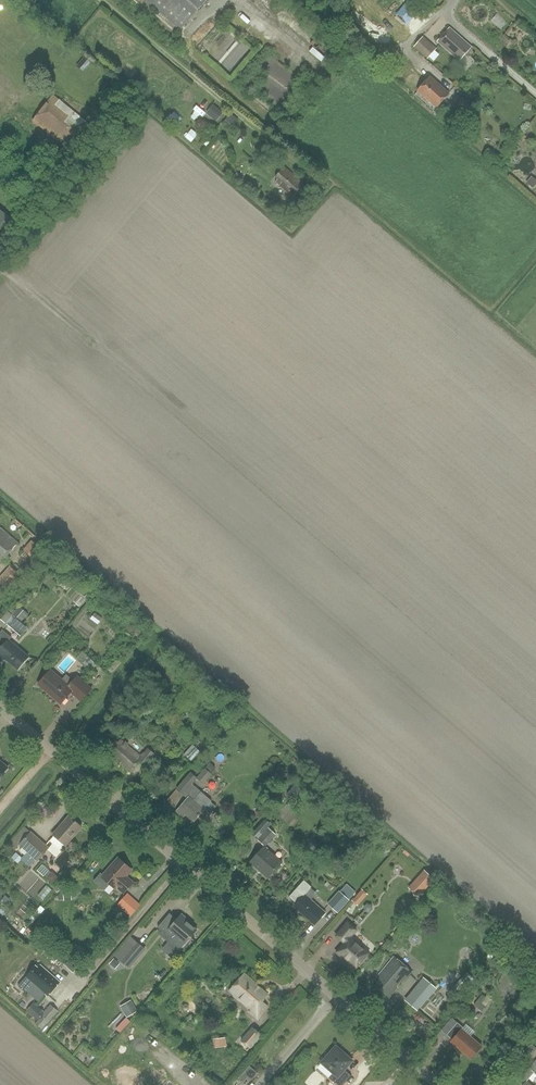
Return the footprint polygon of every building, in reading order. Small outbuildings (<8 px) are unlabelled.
[(180,30),(207,0),(146,0),(180,30)] [(501,28),(508,23),(500,13),(493,18),(501,28)] [(449,28),(437,41),(459,61),(471,47),(449,28)] [(427,58),(436,48),(423,37),(414,47),(427,58)] [(430,77),(417,91),(436,108),(449,94),(430,77)] [(68,150),(89,124),(54,95),(33,121),(68,150)] [(473,107),(462,98),(456,105),(466,115),(473,107)] [(213,104),(206,111),(217,121),(224,113),(213,104)] [(186,124),(191,112),(180,108),(175,120),(186,124)] [(230,131),(234,126),(239,120),(231,114),(225,120),(222,125),(230,131)] [(292,196),(304,183),(283,166),(275,176),(279,178),(275,182),(292,196)] [(10,219),(0,211),(0,232),(10,219)] [(1,562),(17,543),(0,528),(0,561),(1,562)] [(33,558),(41,549),(32,541),(23,550),(33,558)] [(9,586),(24,568),(22,566),(17,572),(10,566),(0,577),(0,589),(3,592),(9,586)] [(29,614),(19,607),(16,611),(11,607),(8,611),(22,622),(29,614)] [(28,656),(8,640),(11,637),(2,629),(0,631),(0,646),(1,647),(0,648),(0,655),(17,669),(28,656)] [(88,665),(93,669),(97,665),(83,652),(77,659),(86,667),(88,665)] [(91,687),(79,677),(78,676),(68,687),(50,671),(38,685),(60,705),(71,692),(82,702),(93,689),(91,687)] [(115,740),(109,747),(112,750),(109,752),(116,758),(114,760),(128,772),(139,760),(145,765),(155,754),(148,748),(141,757),(120,739),(117,742),(115,740)] [(193,744),(185,753),(192,760),(201,751),(193,744)] [(8,768),(0,761),(0,777),(8,768)] [(212,774),(205,768),(197,778),(191,773),(177,789),(188,798),(176,812),(183,818),(186,815),(194,822),(198,818),(205,824),(211,816),(204,810),(212,801),(193,784),(198,779),(203,784),(212,774)] [(215,792),(220,787),(214,781),(209,787),(215,792)] [(52,835),(65,846),(81,827),(68,816),(52,835)] [(258,839),(262,835),(268,828),(271,824),(265,819),(256,830),(252,834),(258,839)] [(268,879),(283,862),(266,847),(276,835),(268,828),(262,835),(258,840),(265,845),(250,863),(268,879)] [(38,861),(50,847),(31,831),(19,845),(28,852),(36,859),(38,861)] [(23,858),(16,852),(12,857),(18,863),(22,859),(23,858)] [(32,864),(36,859),(28,852),(23,857),(32,864)] [(131,870),(118,859),(103,876),(116,888),(116,887),(123,893),(132,883),(125,877),(131,870)] [(43,864),(38,869),(44,875),(49,870),(43,864)] [(425,870),(409,888),(419,897),(435,879),(425,870)] [(47,884),(39,894),(45,899),(53,888),(47,884)] [(339,891),(327,904),(338,913),(354,894),(345,886),(339,892),(339,891)] [(359,906),(368,895),(362,889),(352,901),(359,906)] [(55,901),(64,900),(64,901),(72,900),(71,890),(63,891),(62,891),(55,901)] [(130,916),(140,904),(127,893),(117,904),(130,916)] [(315,924),(325,912),(304,893),(293,906),(315,924)] [(41,906),(29,920),(33,923),(45,910),(41,906)] [(176,919),(170,914),(158,927),(171,939),(170,940),(170,944),(177,950),(181,949),(197,930),(191,924),(191,923),(181,914),(176,919)] [(344,942),(336,952),(356,968),(369,952),(350,936),(356,929),(347,921),(336,935),(344,942)] [(128,968),(145,949),(134,940),(127,949),(123,946),(115,956),(128,968)] [(86,949),(75,944),(71,953),(81,958),(86,949)] [(394,955),(375,979),(378,982),(376,985),(390,996),(411,970),(394,955)] [(60,982),(41,966),(38,969),(36,967),(29,974),(31,977),(30,978),(35,983),(34,984),(48,996),(60,982)] [(474,979),(467,973),(452,990),(459,996),(474,979)] [(244,974),(229,991),(241,1001),(242,1000),(252,1008),(249,1011),(257,1018),(267,1006),(261,1001),(267,995),(256,985),(257,985),(244,974)] [(418,1010),(437,987),(425,977),(405,1000),(418,1010)] [(482,1011),(492,999),(487,995),(486,996),(483,994),(474,1004),(482,1011)] [(127,1017),(137,1012),(131,1001),(121,1006),(127,1017)] [(44,1013),(34,1003),(27,1011),(38,1020),(35,1023),(42,1029),(58,1011),(51,1005),(44,1013)] [(450,1021),(442,1030),(446,1033),(452,1039),(450,1041),(470,1058),(481,1046),(461,1029),(462,1027),(456,1022),(453,1024),(450,1021)] [(253,1028),(241,1041),(251,1049),(263,1036),(253,1028)] [(215,1048),(227,1047),(225,1038),(214,1040),(215,1048)] [(535,1050),(535,1047),(531,1043),(520,1056),(527,1061),(535,1050)] [(322,1063),(333,1073),(329,1078),(337,1084),(343,1084),(351,1076),(344,1070),(352,1061),(336,1046),(322,1063)] [(525,1081),(533,1071),(535,1073),(535,1060),(529,1068),(529,1067),(515,1082),(518,1084),(530,1084),(525,1081)]
